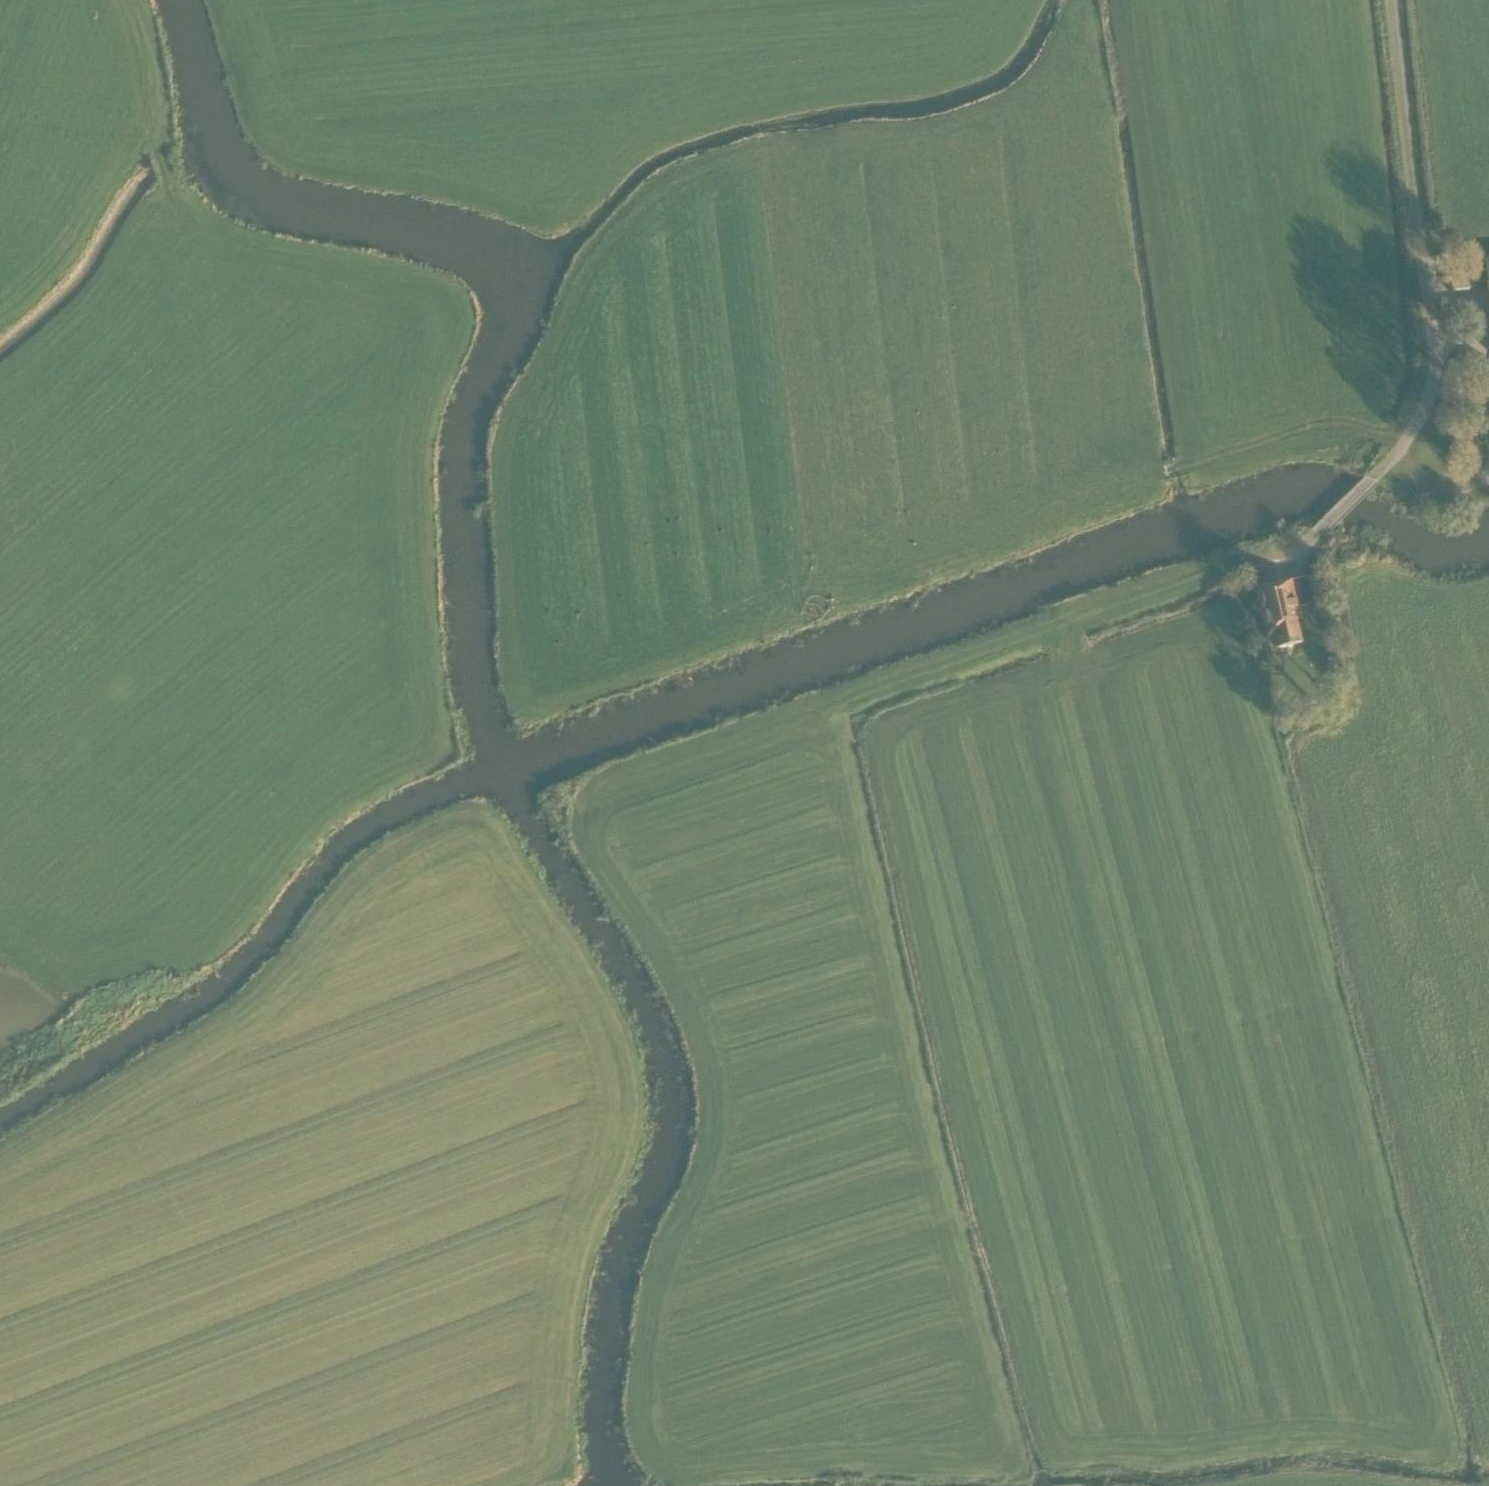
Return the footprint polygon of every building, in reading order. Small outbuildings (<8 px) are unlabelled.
[(1296,608),(1315,603),(1310,577),(1290,581),(1296,608)] [(1290,581),(1256,589),(1265,627),(1267,638),(1276,636),(1279,649),(1303,643),(1297,620),(1299,620),(1296,608),(1290,581)]
